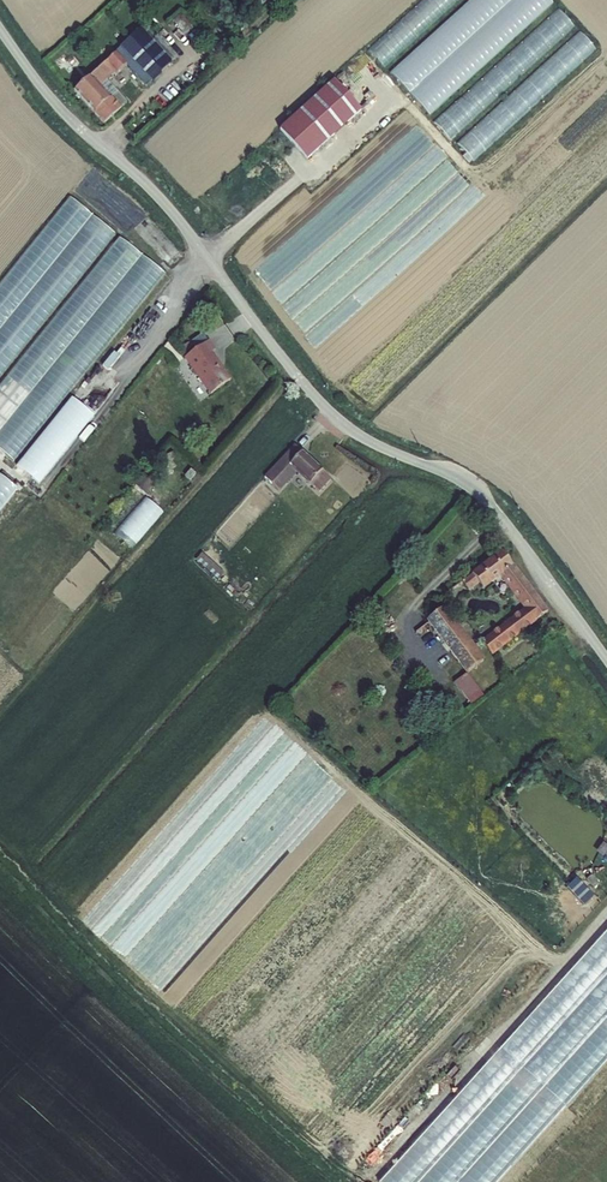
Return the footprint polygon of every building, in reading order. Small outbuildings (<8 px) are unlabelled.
[(369,48),(385,66),(460,0),(424,0),(369,48)] [(556,4),(553,0),(472,0),(392,72),(431,116),(556,4)] [(451,138),(579,28),(564,11),(436,121),(451,138)] [(152,39),(141,27),(120,46),(151,82),(173,62),(172,61),(152,39)] [(157,35),(152,39),(172,61),(177,56),(171,50),(179,43),(165,29),(158,35),(157,35)] [(474,161),(599,50),(583,32),(458,143),(474,161)] [(104,124),(121,107),(110,96),(109,97),(99,86),(107,79),(114,73),(116,75),(119,73),(119,72),(127,65),(116,51),(73,90),(104,124)] [(363,110),(334,78),(280,129),(307,159),(363,110)] [(110,96),(121,107),(128,101),(107,79),(99,86),(109,97),(110,96)] [(0,285),(0,381),(116,232),(69,196),(0,285)] [(0,389),(0,449),(18,463),(165,271),(119,235),(0,389)] [(195,350),(208,341),(203,333),(183,347),(186,352),(194,347),(195,350)] [(195,350),(184,358),(210,394),(232,380),(212,352),(216,349),(210,340),(208,341),(195,350)] [(73,396),(18,466),(42,485),(98,416),(73,396)] [(309,485),(310,484),(323,470),(295,445),(264,477),(279,492),(297,474),(309,485)] [(192,469),(186,476),(191,481),(197,474),(192,469)] [(332,479),(323,470),(310,484),(319,493),(332,479)] [(156,483),(144,473),(135,484),(147,494),(156,483)] [(164,512),(145,498),(114,533),(133,549),(164,512)] [(513,564),(502,550),(472,573),(472,574),(462,581),(469,591),(480,583),(484,589),(501,577),(524,608),(481,641),(492,656),(537,622),(536,621),(549,611),(514,564),(513,564)] [(225,574),(202,553),(196,560),(219,581),(225,574)] [(485,659),(445,605),(427,620),(466,674),(467,673),(485,659)] [(484,696),(467,673),(466,674),(455,683),(472,706),(484,696)] [(427,698),(432,712),(449,706),(444,692),(427,698)] [(600,884),(592,875),(587,879),(588,880),(594,888),(595,889),(600,884)] [(594,897),(577,879),(567,888),(584,906),(594,897)] [(594,888),(588,880),(584,884),(590,891),(594,888)] [(380,1181),(499,1181),(606,1062),(606,933),(380,1181)]
